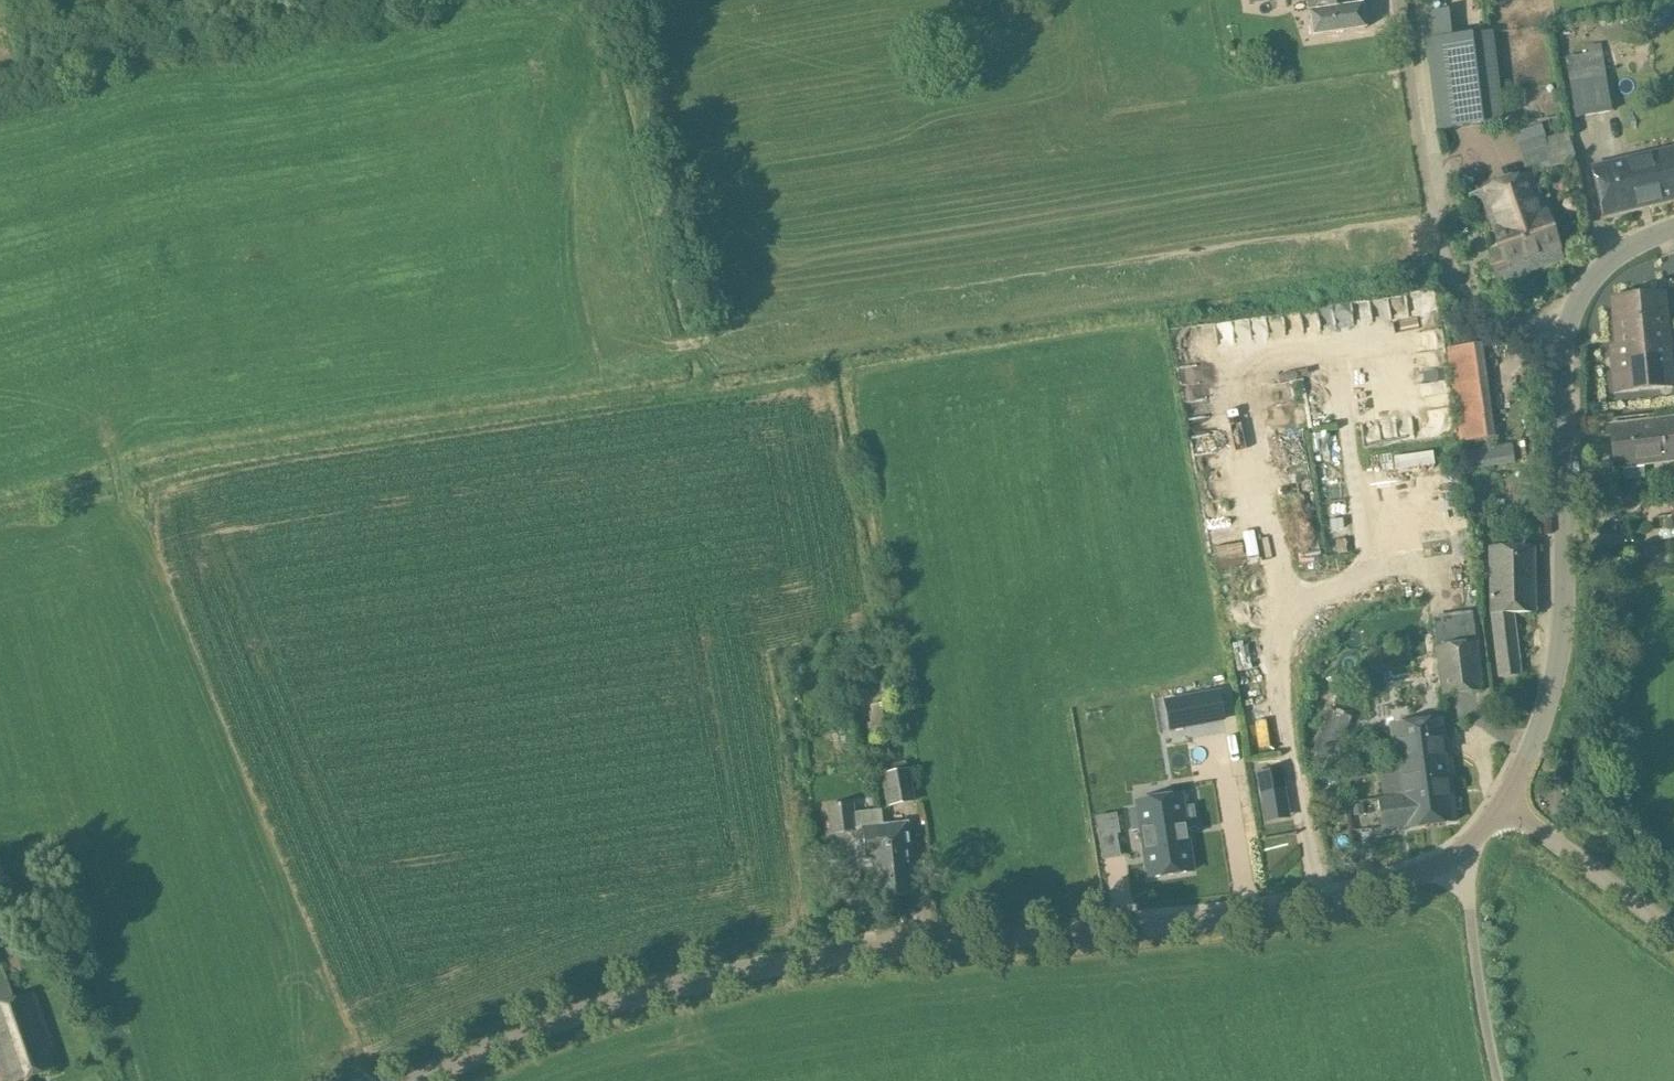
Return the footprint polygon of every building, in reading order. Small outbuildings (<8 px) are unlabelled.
[(1361,6),(1363,5),(1362,0),(1306,0),(1307,7),(1308,13),(1310,13),(1313,36),(1365,28),(1361,6)] [(1492,31),(1470,34),(1426,39),(1437,130),(1482,124),(1503,122),(1492,31)] [(1603,52),(1564,57),(1574,114),(1615,109),(1603,52)] [(1546,121),(1515,130),(1527,170),(1558,161),(1546,121)] [(1591,167),(1603,217),(1644,208),(1673,201),(1673,147),(1632,157),(1591,167)] [(1530,173),(1461,197),(1465,209),(1486,201),(1507,263),(1536,252),(1539,260),(1558,253),(1530,173)] [(1615,349),(1669,345),(1665,293),(1610,298),(1614,344),(1615,349)] [(1460,442),(1495,436),(1481,342),(1446,348),(1460,442)] [(1615,349),(1614,344),(1609,345),(1614,394),(1673,388),(1669,345),(1615,349)] [(1673,458),(1673,420),(1610,428),(1614,465),(1673,458)] [(1512,444),(1463,452),(1467,472),(1515,464),(1512,444)] [(1218,544),(1218,564),(1240,565),(1241,544),(1218,544)] [(1521,675),(1514,614),(1535,613),(1534,547),(1489,547),(1490,614),(1497,677),(1521,675)] [(1483,691),(1478,642),(1435,646),(1440,695),(1483,691)] [(1176,728),(1207,722),(1202,695),(1164,702),(1167,713),(1170,729),(1176,728)] [(1318,755),(1340,758),(1346,711),(1323,708),(1318,755)] [(1400,796),(1452,789),(1442,719),(1391,726),(1400,796)] [(915,801),(909,769),(906,769),(905,763),(884,766),(885,773),(883,774),(888,806),(915,801)] [(1261,799),(1285,794),(1280,766),(1256,770),(1261,799)] [(1400,796),(1405,827),(1405,828),(1456,821),(1452,789),(1400,796)] [(1405,827),(1400,796),(1377,799),(1382,830),(1405,827)] [(880,826),(883,826),(881,810),(855,813),(854,802),(827,806),(830,834),(862,830),(865,858),(872,857),(875,882),(896,878),(893,861),(887,861),(886,846),(883,845),(880,826)] [(1151,890),(1193,883),(1181,808),(1139,814),(1151,890)] [(1096,819),(1099,836),(1118,833),(1116,816),(1096,819)] [(906,823),(883,826),(880,826),(883,845),(886,846),(887,861),(893,861),(896,878),(875,882),(877,898),(914,895),(906,823)] [(9,1002),(0,1005),(0,1070),(4,1080),(23,1080),(35,1078),(9,1002)]
